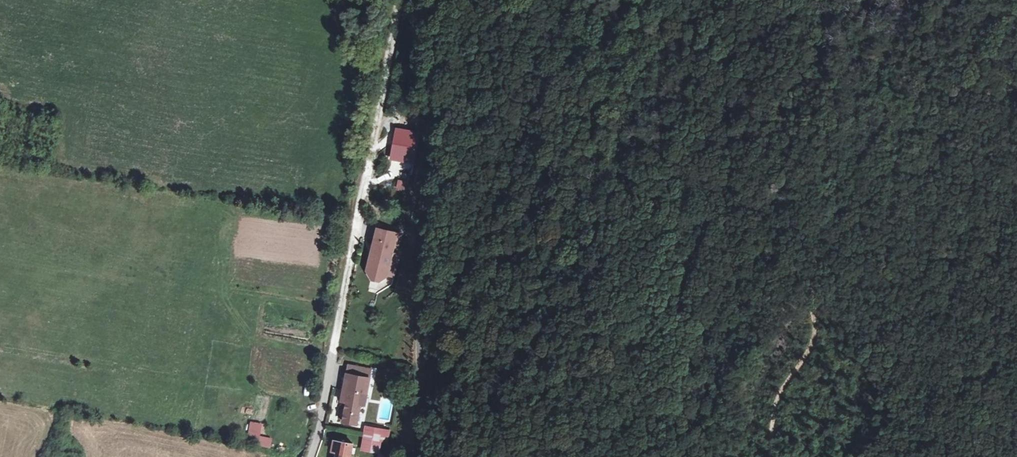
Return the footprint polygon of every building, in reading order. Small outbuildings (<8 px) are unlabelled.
[(401,160),(415,163),(418,148),(405,145),(401,160)] [(409,184),(399,182),(397,188),(407,191),(409,184)] [(387,277),(389,267),(392,251),(393,241),(395,232),(377,230),(369,272),(374,280),(382,281),(387,277)] [(399,252),(392,251),(389,267),(387,277),(395,278),(399,252)] [(342,401),(346,402),(343,421),(358,423),(362,398),(366,399),(368,392),(372,369),(349,364),(342,401)] [(262,424),(250,422),(246,443),(270,447),(271,437),(260,436),(262,424)] [(382,440),(389,441),(391,428),(369,425),(367,436),(375,437),(376,432),(383,433),(382,440)] [(376,432),(375,437),(375,438),(382,440),(383,433),(376,432)] [(375,437),(367,436),(365,446),(373,447),(375,438),(375,437)] [(354,443),(336,440),(334,452),(338,453),(337,456),(352,456),(354,443)]
